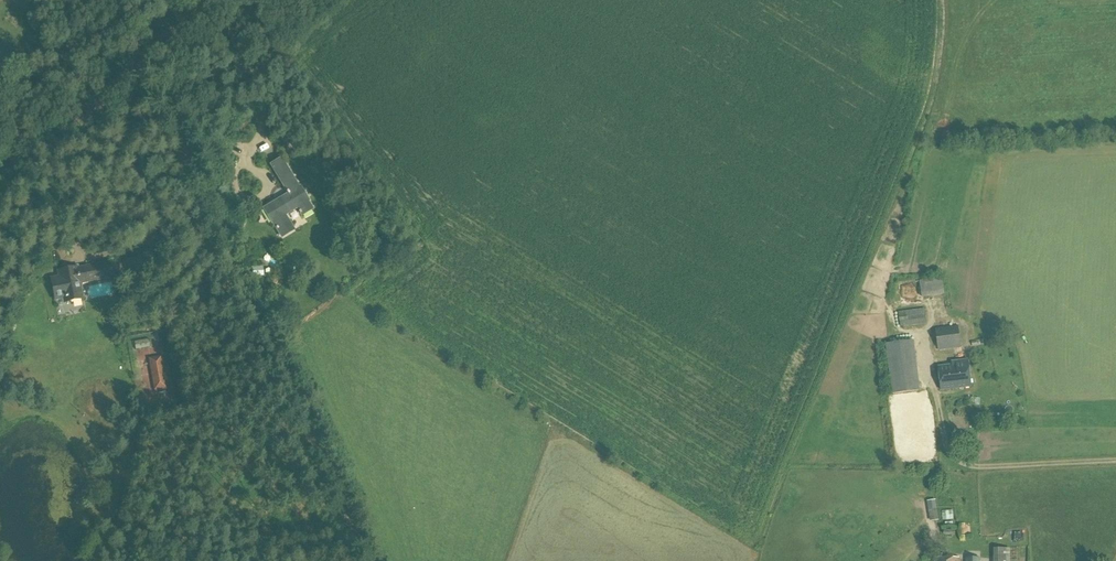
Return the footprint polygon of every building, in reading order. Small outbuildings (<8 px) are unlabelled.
[(299,187),(281,158),(271,165),(289,193),(264,208),(272,222),(273,222),(281,235),(293,228),(285,215),(297,207),(302,215),(312,209),(308,201),(309,200),(300,186),(299,187)] [(85,299),(81,284),(115,277),(111,260),(80,267),(61,270),(62,275),(50,277),(55,301),(63,299),(64,304),(85,299)] [(271,268),(284,276),(289,268),(276,260),(271,268)] [(256,278),(268,278),(268,268),(255,269),(256,278)] [(922,298),(944,295),(942,278),(920,280),(922,298)] [(106,289),(93,290),(94,303),(107,302),(106,289)] [(900,327),(926,324),(924,309),(898,312),(900,327)] [(938,350),(961,347),(958,325),(935,328),(938,350)] [(892,394),(920,391),(914,340),(886,344),(892,394)] [(161,356),(148,358),(151,375),(167,372),(166,372),(164,357),(161,357),(161,356)] [(941,390),(972,386),(969,359),(952,361),(952,365),(938,367),(941,390)] [(930,521),(938,520),(937,508),(928,509),(930,521)] [(945,519),(953,520),(953,512),(945,511),(945,519)] [(1009,549),(994,549),(994,560),(1009,560),(1009,549)]
